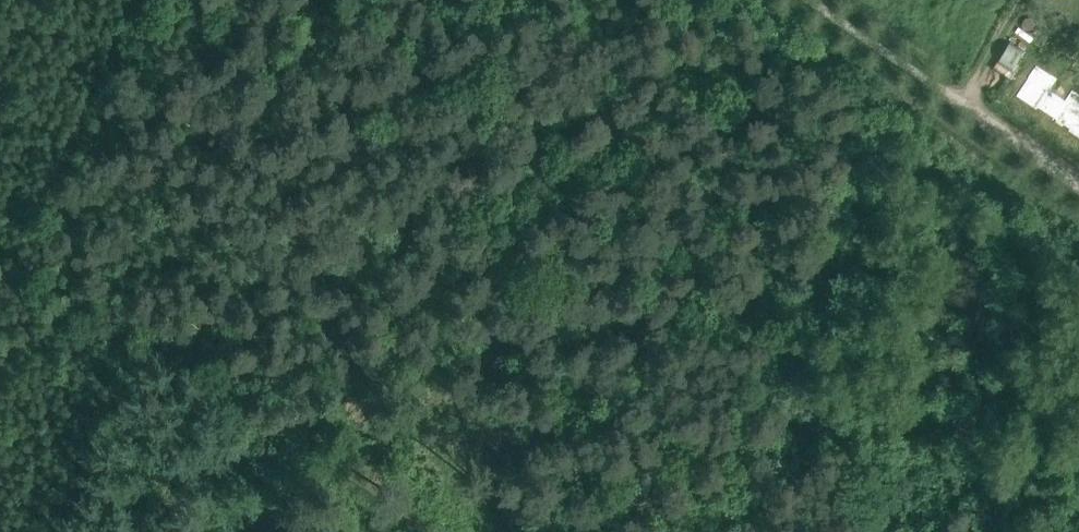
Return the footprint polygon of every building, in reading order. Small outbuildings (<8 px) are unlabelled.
[(1008,44),(991,69),(1009,82),(1026,56),(1008,44)] [(1020,97),(1041,111),(1043,108),(1058,118),(1056,121),(1067,129),(1069,126),(1074,129),(1072,132),(1078,137),(1078,91),(1077,90),(1069,102),(1055,92),(1063,80),(1041,65),(1020,97)]
